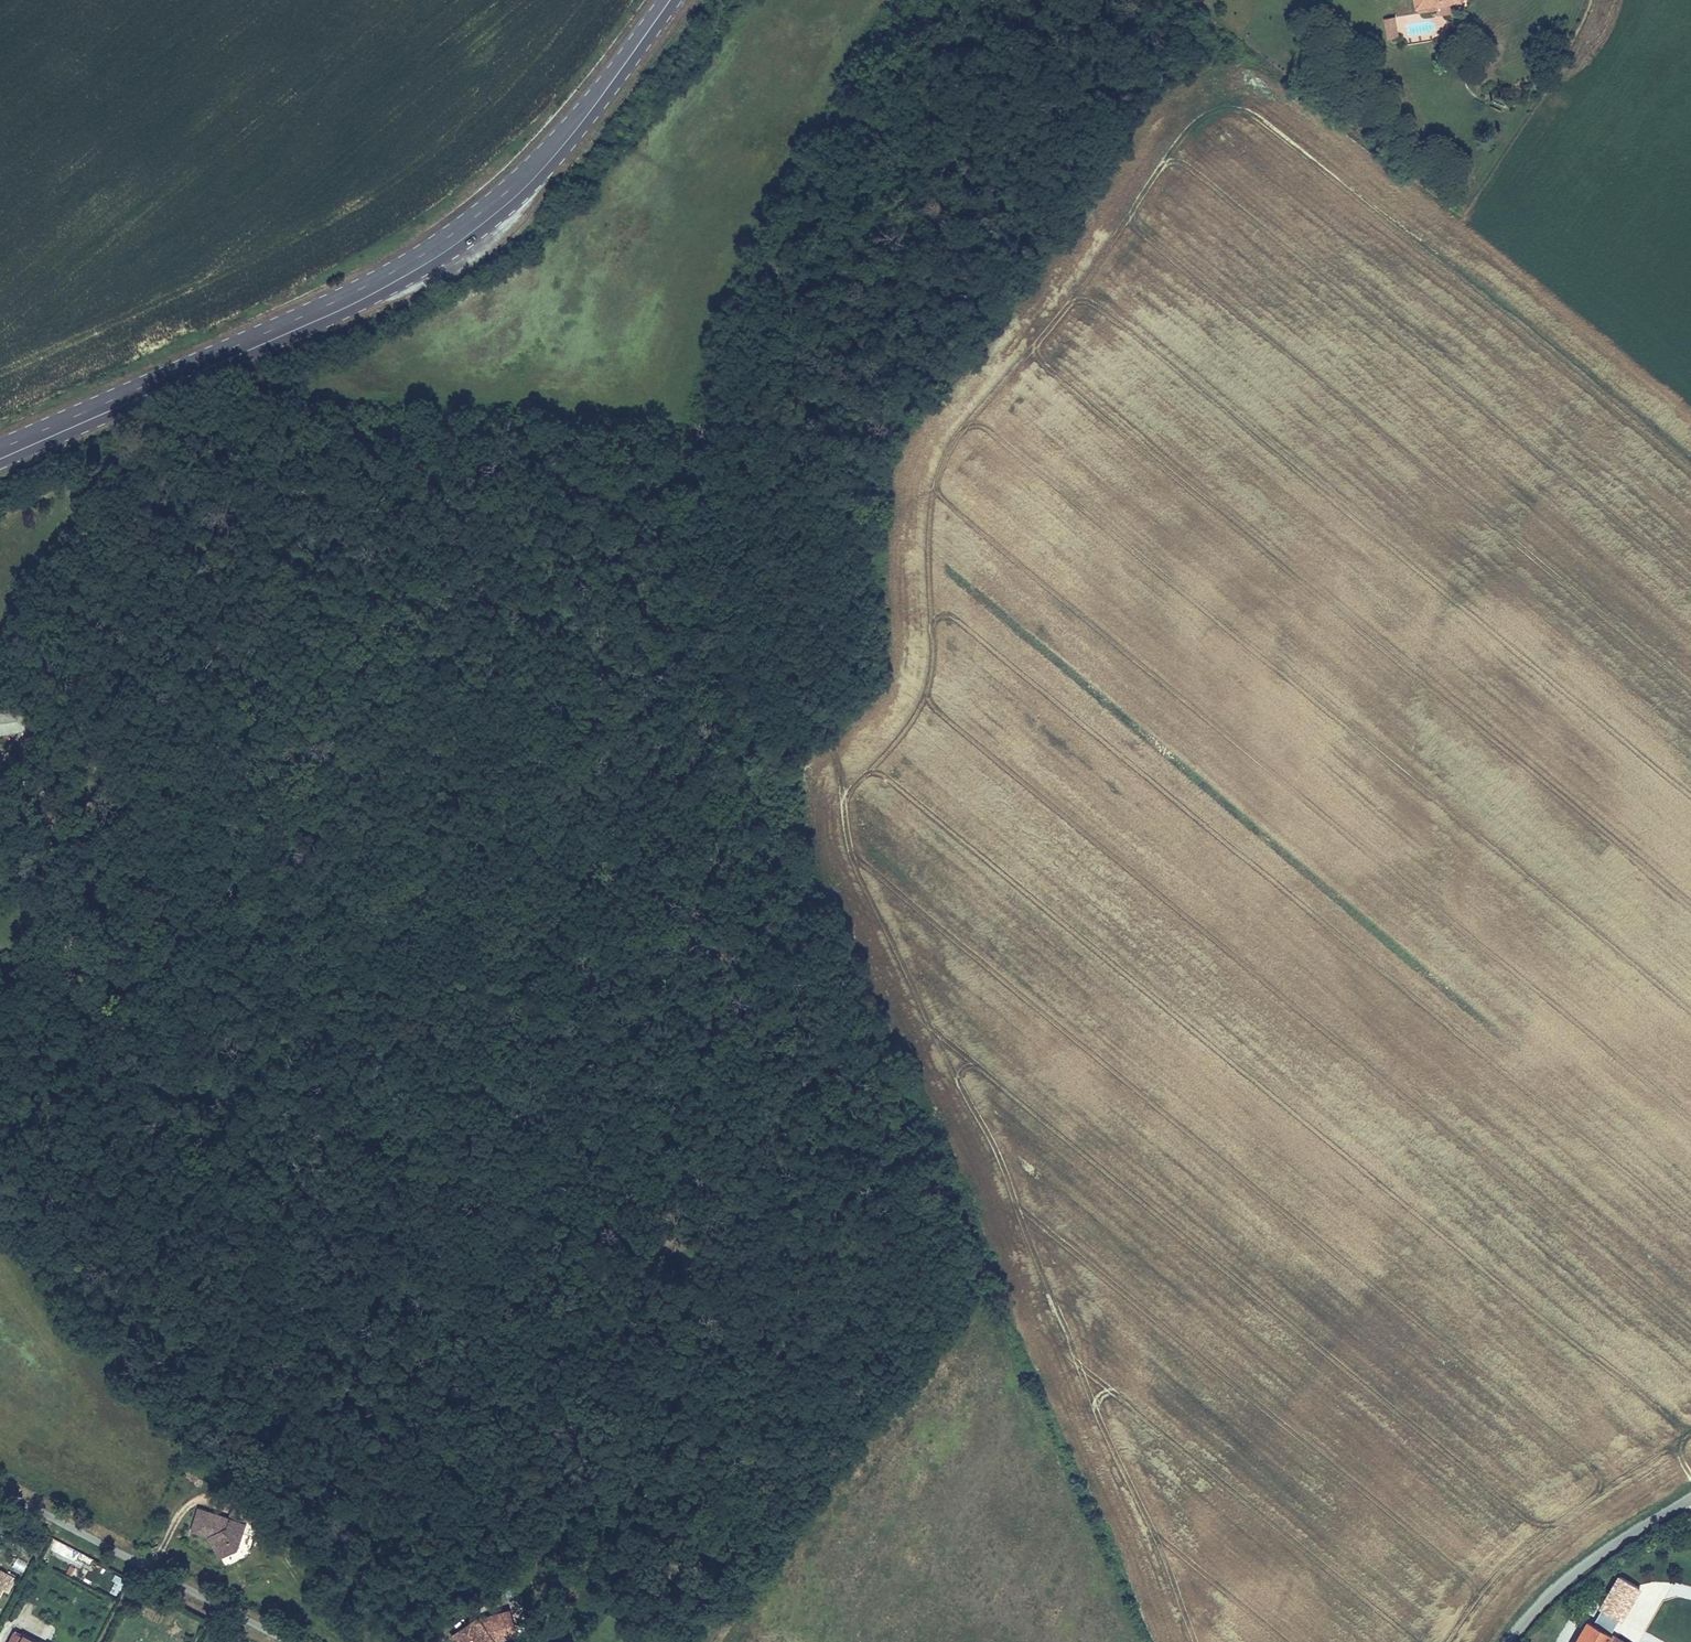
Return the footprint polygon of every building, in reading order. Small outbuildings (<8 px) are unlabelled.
[(1420,11),(1460,2),(1459,0),(1417,0),(1420,11)] [(1460,2),(1420,11),(1421,17),(1440,13),(1442,19),(1457,16),(1456,10),(1462,8),(1468,0),(1459,0),(1460,2)] [(1386,16),(1388,34),(1398,33),(1396,15),(1386,16)] [(261,1515),(234,1507),(229,1521),(199,1512),(192,1533),(209,1538),(219,1559),(236,1551),(246,1523),(257,1526),(261,1515)] [(80,1548),(56,1535),(51,1547),(74,1559),(80,1548)] [(5,1585),(10,1588),(17,1575),(0,1566),(0,1595),(5,1585)] [(118,1595),(125,1579),(116,1575),(110,1592),(118,1595)] [(457,1630),(461,1636),(461,1641),(484,1641),(491,1638),(515,1630),(509,1609),(472,1619),(457,1630)] [(1576,1641),(1626,1641),(1589,1620),(1576,1641)] [(516,1634),(515,1630),(491,1638),(484,1641),(491,1641),(493,1641),(516,1634)] [(23,1634),(19,1641),(39,1641),(23,1634)]
